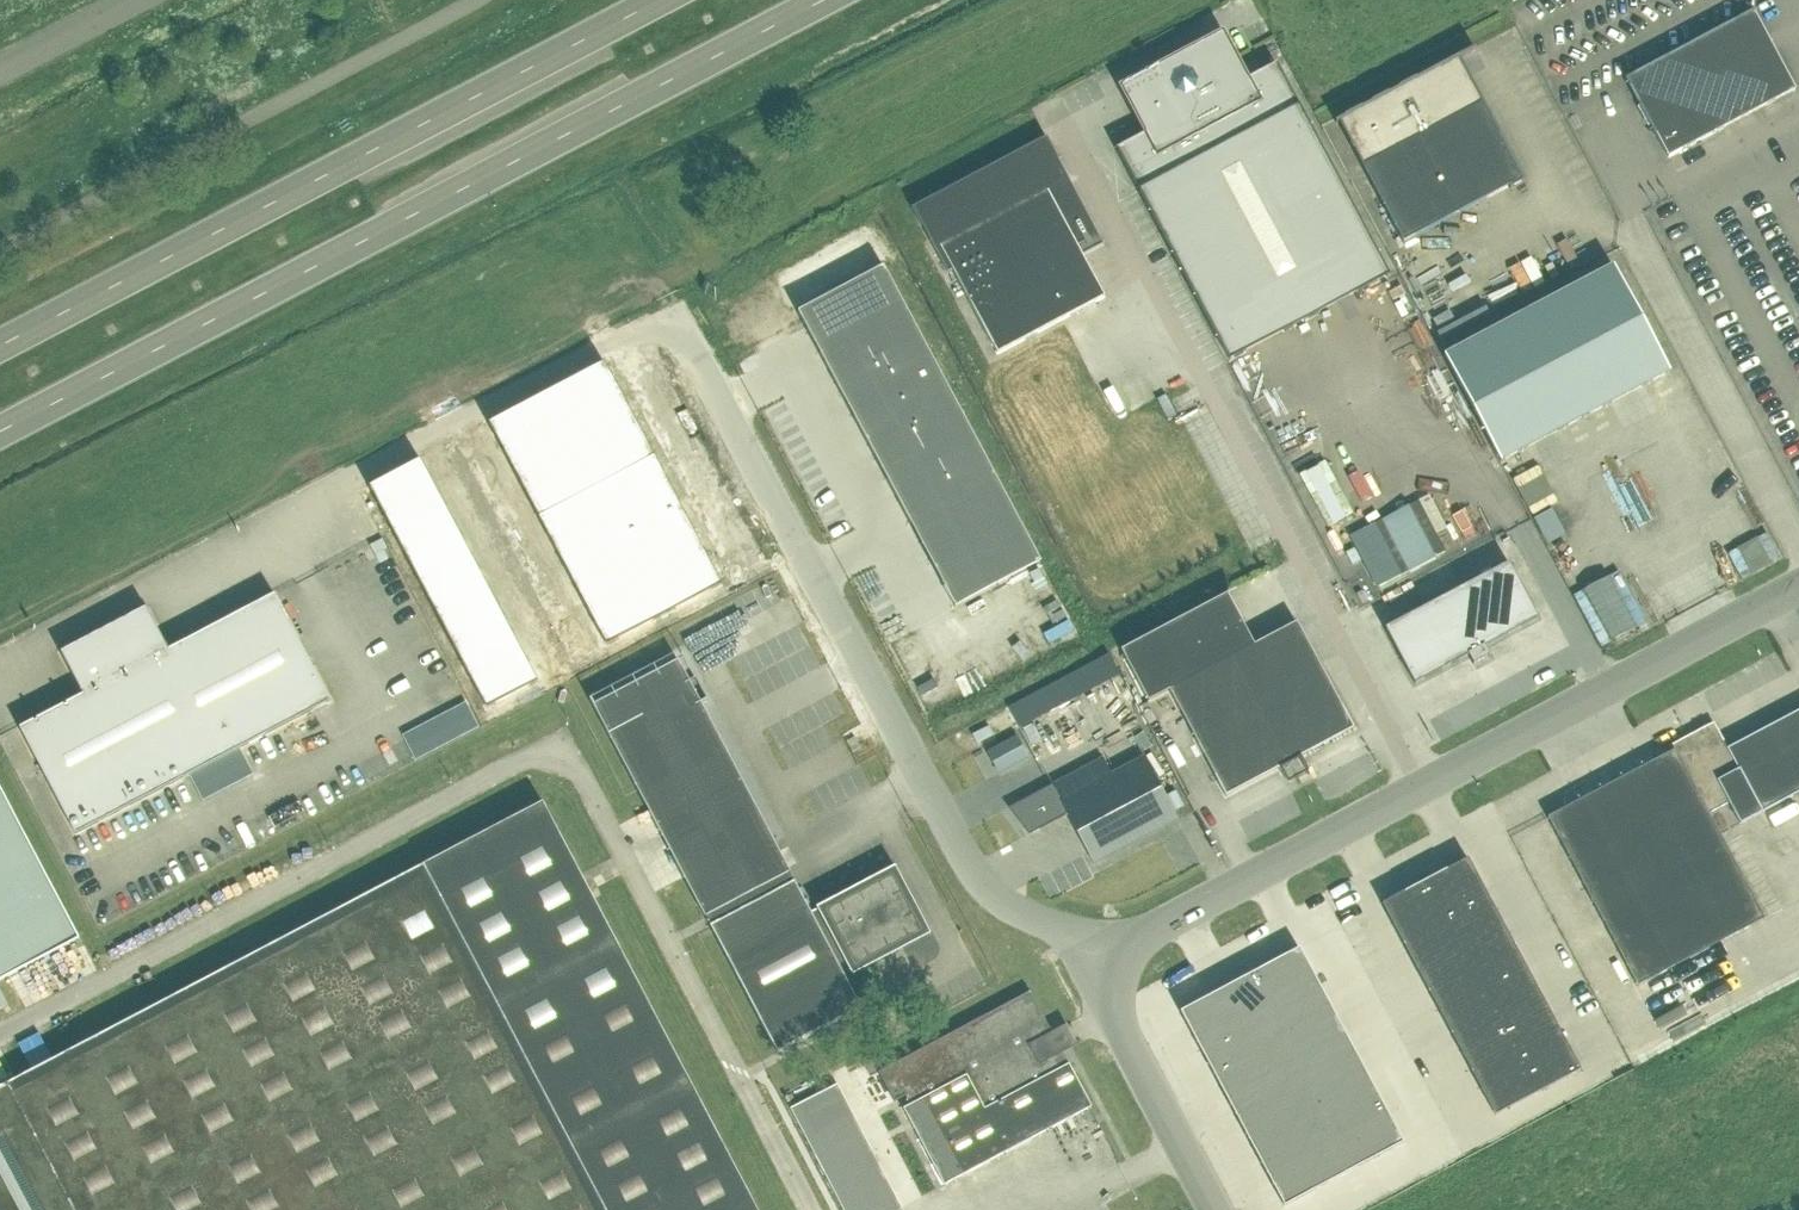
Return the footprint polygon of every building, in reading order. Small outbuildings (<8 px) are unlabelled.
[(1753,13),(1627,80),(1668,158),(1795,91),(1754,14),(1756,12),(1755,10),(1752,12),(1753,13)] [(1229,360),(1388,276),(1275,65),(1239,84),(1219,46),(1133,92),(1140,105),(1137,106),(1144,120),(1147,118),(1153,130),(1117,149),(1229,360)] [(1343,118),(1335,122),(1336,124),(1339,123),(1403,243),(1509,187),(1510,190),(1525,182),(1517,167),(1518,167),(1517,165),(1516,165),(1512,157),(1512,155),(1511,155),(1506,146),(1507,146),(1506,144),(1505,144),(1501,135),(1500,133),(1499,134),(1494,125),(1495,124),(1494,122),(1494,123),(1489,114),(1490,114),(1489,112),(1488,112),(1469,78),(1460,60),(1458,61),(1456,58),(1434,70),(1417,79),(1417,77),(1415,78),(1398,87),(1397,88),(1397,89),(1390,93),(1389,92),(1387,93),(1388,93),(1371,102),(1371,101),(1369,102),(1370,104),(1363,108),(1362,106),(1360,107),(1360,108),(1344,116),(1342,117),(1343,118)] [(1047,137),(912,208),(947,274),(952,271),(997,356),(1105,298),(1083,256),(1104,245),(1047,137)] [(798,313),(911,525),(996,479),(883,267),(798,313)] [(1613,267),(1444,356),(1500,462),(1669,373),(1613,267)] [(605,363),(547,394),(564,426),(621,395),(605,363)] [(547,394),(489,424),(506,456),(564,426),(547,394)] [(621,395),(564,426),(580,458),(638,427),(621,395)] [(564,426),(506,456),(523,488),(580,458),(564,426)] [(638,427),(580,458),(597,489),(655,459),(638,427)] [(580,458),(523,488),(540,520),(597,489),(580,458)] [(655,459),(597,489),(614,521),(672,490),(655,459)] [(421,460),(370,487),(387,519),(438,493),(421,460)] [(597,489),(540,520),(556,551),(614,521),(597,489)] [(672,490),(614,521),(631,553),(688,522),(672,490)] [(438,493),(387,519),(404,551),(455,524),(438,493)] [(614,521),(556,551),(573,583),(631,553),(614,521)] [(688,522),(631,553),(647,584),(705,554),(688,522)] [(455,524),(404,551),(420,583),(471,556),(455,524)] [(1375,524),(1349,537),(1375,588),(1401,576),(1375,524)] [(631,553),(573,583),(590,615),(647,584),(631,553)] [(705,554),(647,584),(664,616),(722,586),(705,554)] [(471,556),(420,583),(437,614),(488,587),(471,556)] [(1485,648),(1539,619),(1508,563),(1385,629),(1415,685),(1468,657),(1473,665),(1489,656),(1485,648)] [(647,584),(590,615),(607,647),(664,616),(647,584)] [(488,587),(437,614),(453,646),(504,619),(488,587)] [(1228,596),(1229,595),(1228,594),(1121,651),(1149,702),(1170,691),(1254,646),(1228,596)] [(331,702),(275,595),(169,651),(156,626),(157,625),(148,607),(82,641),(83,642),(61,654),(84,696),(20,729),(76,836),(331,702)] [(504,619),(453,646),(470,677),(521,651),(504,619)] [(1347,716),(1346,716),(1296,623),(1254,646),(1170,691),(1219,783),(1218,784),(1226,797),(1354,729),(1347,716)] [(521,651),(470,677),(487,709),(538,683),(521,651)] [(689,682),(678,662),(595,706),(591,699),(589,700),(705,918),(706,918),(711,927),(710,927),(777,1054),(861,1009),(842,973),(921,932),(892,877),(814,919),(794,883),(789,874),(790,873),(701,705),(708,701),(696,679),(689,682)] [(1547,818),(1637,987),(1765,919),(1709,814),(1728,804),(1740,825),(1798,793),(1798,711),(1727,749),(1722,740),(1698,743),(1693,734),(1672,746),(1674,750),(1547,818)] [(1017,736),(987,753),(998,774),(1029,758),(1017,736)] [(1052,785),(1016,804),(1032,834),(1067,815),(1094,865),(1178,820),(1144,757),(1061,801),(1052,785)] [(80,939),(0,788),(0,981),(80,939)] [(543,804),(0,1091),(0,1209),(755,1209),(543,804)] [(1580,1071),(1468,859),(1382,905),(1495,1116),(1580,1071)] [(1180,1012),(1284,1207),(1403,1143),(1299,949),(1180,1012)] [(1046,1022),(1030,992),(878,1073),(894,1103),(905,1096),(910,1106),(903,1109),(944,1186),(1091,1107),(1069,1065),(1066,1066),(1043,1023),(1046,1022)] [(815,1157),(832,1189),(879,1165),(871,1149),(862,1132),(815,1157)]
